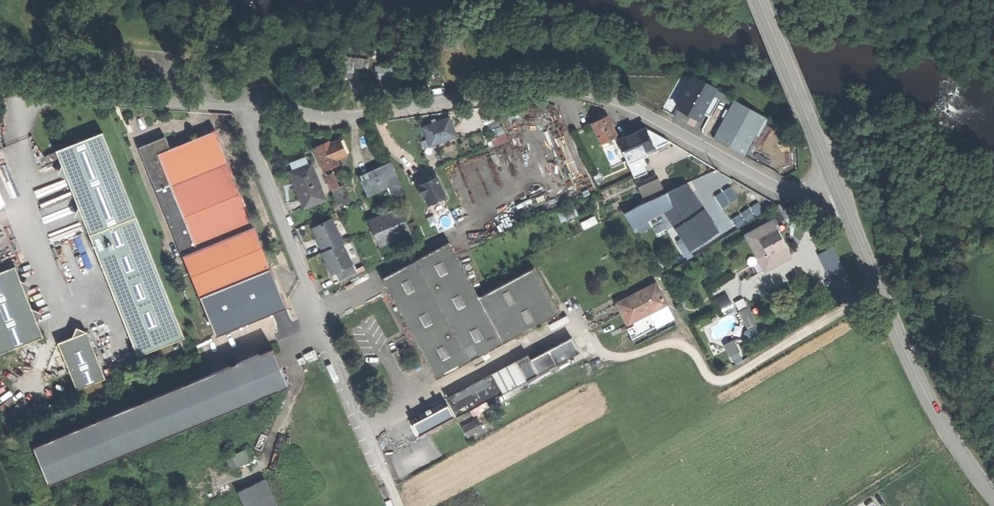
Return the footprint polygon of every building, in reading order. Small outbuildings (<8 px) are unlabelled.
[(404,88),(402,75),(366,80),(368,94),(404,88)] [(715,88),(694,77),(678,107),(688,112),(699,118),(715,88)] [(731,147),(745,155),(766,117),(735,100),(714,137),(731,147)] [(428,134),(431,142),(455,134),(448,115),(434,120),(422,124),(426,135),(428,134)] [(591,123),(595,130),(601,144),(617,136),(613,127),(607,115),(591,123)] [(654,147),(645,127),(634,132),(635,134),(619,141),(627,160),(640,154),(654,147)] [(658,146),(670,141),(658,134),(645,127),(654,147),(658,146)] [(184,338),(102,133),(76,144),(57,152),(139,356),(184,338)] [(263,274),(211,135),(189,144),(168,151),(164,141),(137,152),(141,162),(138,163),(190,301),(263,274)] [(340,139),(330,144),(337,158),(347,154),(340,139)] [(337,158),(330,144),(329,141),(322,144),(315,147),(325,170),(339,164),(337,158)] [(603,148),(612,166),(622,162),(612,141),(602,146),(603,148)] [(659,150),(658,146),(654,147),(640,154),(641,158),(659,150)] [(647,171),(641,158),(640,154),(627,160),(635,177),(647,171)] [(405,191),(392,163),(376,170),(361,176),(369,194),(389,185),(394,196),(405,191)] [(306,207),(326,199),(313,165),(292,173),(300,192),(306,207)] [(685,184),(686,184),(679,168),(661,176),(668,192),(685,184)] [(326,175),(333,189),(339,186),(333,172),(326,175)] [(427,205),(445,196),(435,175),(432,179),(430,181),(428,181),(425,177),(420,179),(414,181),(421,196),(423,195),(427,205)] [(643,198),(663,188),(658,177),(637,186),(643,198)] [(339,186),(333,189),(339,204),(351,198),(345,184),(339,186)] [(668,192),(623,212),(632,227),(644,221),(646,223),(665,212),(692,194),(685,184),(668,192)] [(692,194),(665,212),(691,250),(718,231),(692,194)] [(378,218),(370,221),(381,246),(411,232),(400,207),(378,218)] [(320,243),(324,251),(323,252),(328,261),(334,273),(335,272),(340,281),(359,272),(354,262),(353,263),(342,242),(344,241),(332,217),(314,227),(318,235),(322,242),(320,243)] [(757,261),(765,257),(755,239),(774,229),(770,222),(743,236),(757,261)] [(765,257),(783,247),(779,239),(774,229),(755,239),(765,257)] [(415,340),(437,380),(504,343),(479,298),(449,242),(382,278),(415,340)] [(856,292),(833,245),(818,253),(841,299),(856,292)] [(789,257),(783,247),(765,257),(757,261),(762,271),(789,257)] [(0,273),(0,354),(44,337),(16,267),(0,273)] [(532,269),(479,298),(504,343),(557,314),(532,269)] [(660,294),(655,285),(618,304),(628,323),(665,304),(660,294)] [(746,297),(735,302),(746,328),(757,323),(746,297)] [(87,331),(59,342),(77,389),(106,378),(87,331)] [(529,359),(539,376),(580,354),(570,336),(529,359)] [(736,351),(730,341),(722,345),(727,356),(736,351)] [(288,385),(272,347),(33,446),(49,484),(288,385)] [(505,394),(539,376),(529,359),(518,365),(517,362),(448,400),(458,417),(504,392),(505,394)] [(482,427),(477,418),(462,427),(467,436),(482,427)] [(231,469),(250,459),(245,449),(226,458),(231,469)] [(264,479),(238,491),(245,505),(277,505),(264,479)]
